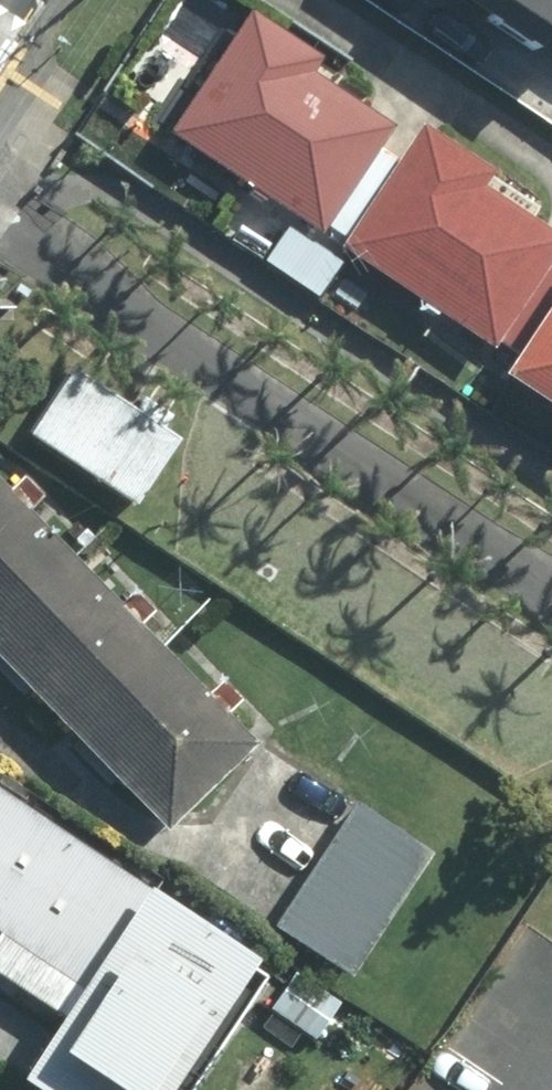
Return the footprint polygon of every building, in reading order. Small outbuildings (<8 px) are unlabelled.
[(551,43),(551,0),(483,0),(551,43)] [(306,222),(360,143),(373,125),(292,71),(302,56),(236,10),(156,127),(302,228),(306,222)] [(360,143),(306,222),(327,237),(323,242),(472,342),(530,258),(543,239),(462,184),(472,169),(406,124),(383,156),(360,143)] [(472,342),(487,354),(476,369),(551,421),(551,264),(549,262),(546,269),(530,258),(472,342)] [(61,376),(20,435),(124,505),(165,444),(153,436),(164,420),(134,400),(122,417),(61,376)] [(47,544),(11,505),(27,491),(10,473),(0,482),(0,585),(47,544)] [(47,544),(0,585),(0,675),(46,723),(138,642),(120,623),(138,607),(120,587),(104,604),(47,544)] [(187,692),(138,642),(46,723),(142,823),(230,738),(207,713),(223,697),(203,677),(187,692)] [(0,771),(0,912),(87,969),(151,870),(0,771)] [(343,802),(262,924),(336,972),(416,851),(343,802)] [(151,870),(87,969),(20,1071),(49,1089),(166,1089),(258,950),(170,892),(174,885),(151,870)]
